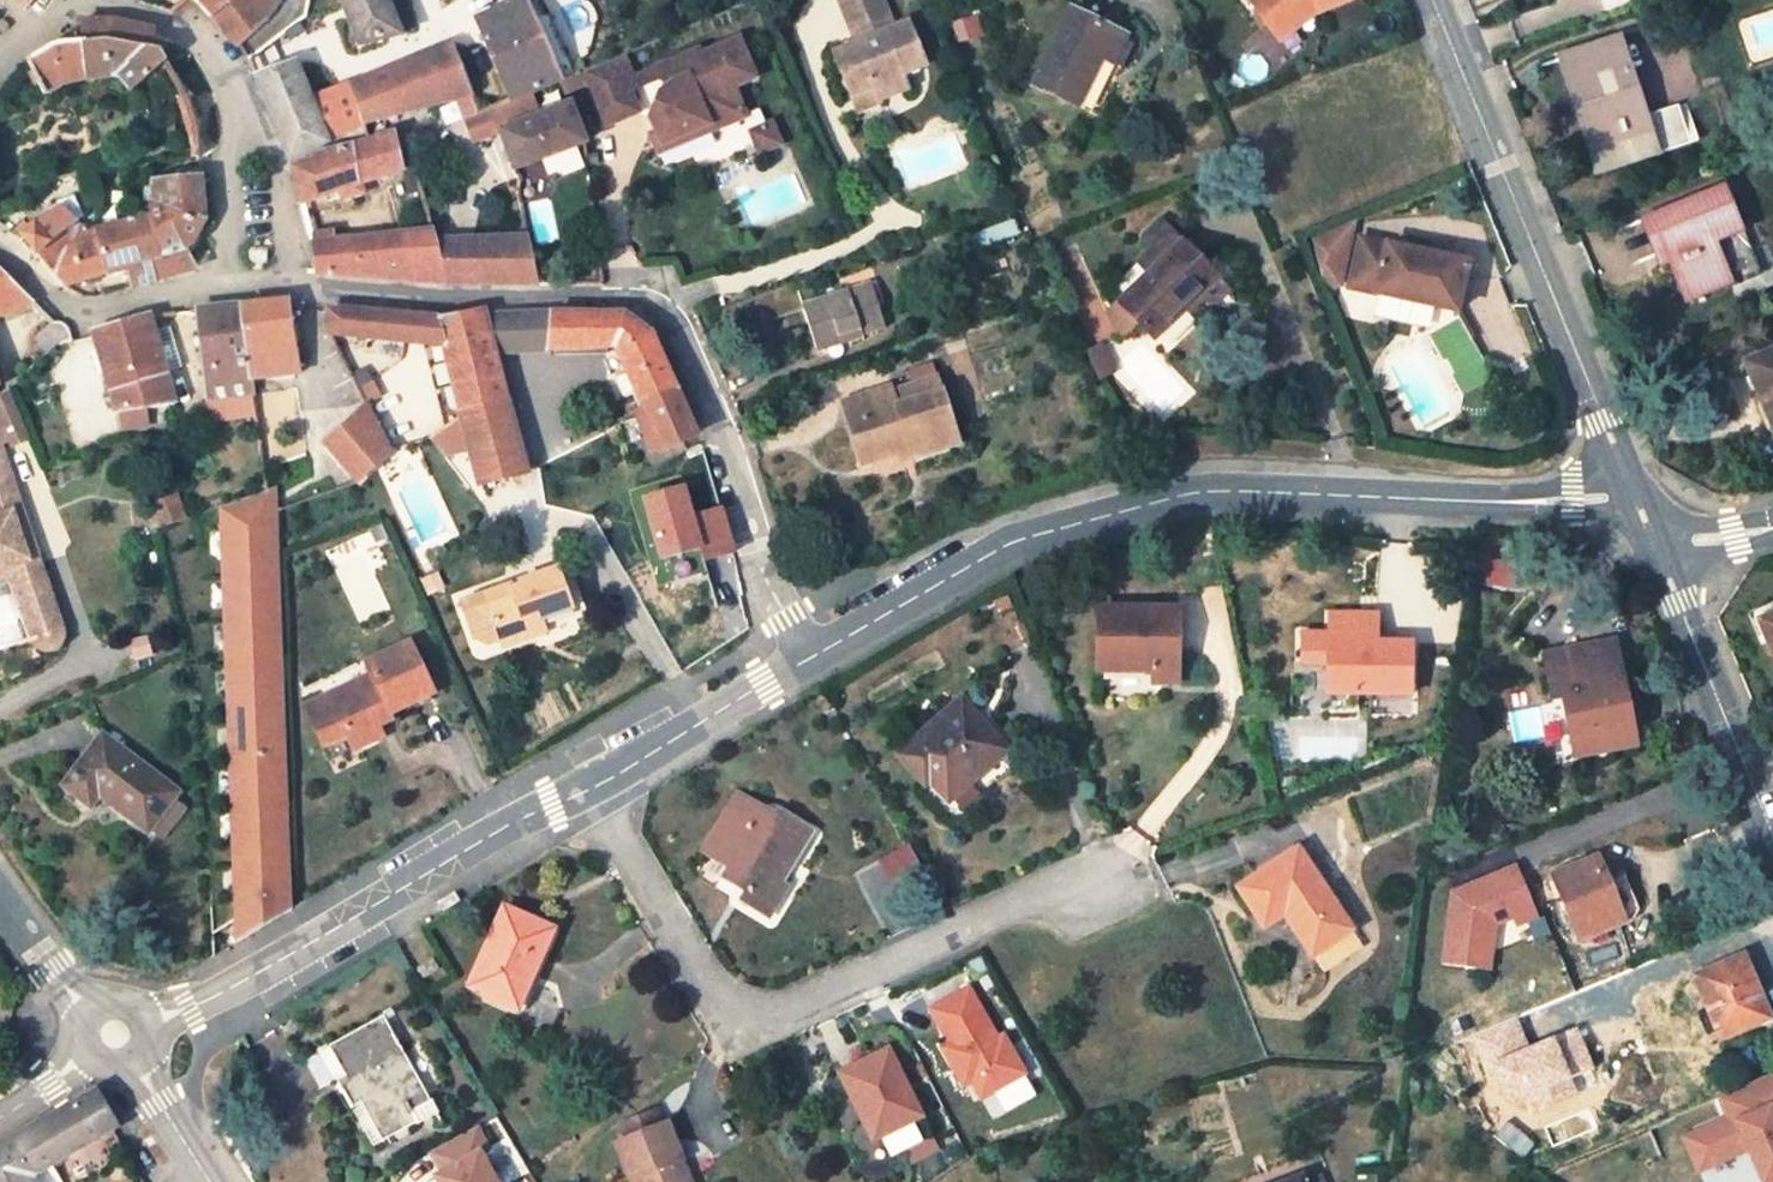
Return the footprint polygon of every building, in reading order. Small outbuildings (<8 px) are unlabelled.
[(236,47),(267,19),(278,2),(277,0),(194,0),(236,47)] [(359,45),(400,34),(386,0),(340,0),(359,45)] [(475,19),(510,99),(526,93),(557,80),(522,0),(475,19)] [(857,40),(833,50),(850,93),(874,83),(879,95),(909,83),(904,69),(926,60),(906,14),(890,21),(881,0),(840,0),(857,40)] [(1270,38),(1365,0),(1255,0),(1270,38)] [(1126,37),(1070,8),(1033,86),(1076,108),(1101,58),(1112,64),(1126,37)] [(144,28),(110,21),(93,21),(79,21),(81,40),(87,79),(117,75),(128,90),(145,75),(160,63),(165,59),(160,49),(142,45),(143,34),(144,28)] [(1619,39),(1562,57),(1600,172),(1689,143),(1676,106),(1645,117),(1619,39)] [(62,84),(87,79),(81,40),(59,42),(49,45),(36,53),(25,60),(43,95),(62,84)] [(698,48),(653,67),(659,81),(669,85),(665,96),(657,93),(648,115),(656,131),(658,137),(681,129),(683,134),(704,126),(708,132),(744,118),(732,88),(755,78),(738,40),(720,47),(722,52),(702,59),(698,48)] [(472,142),(498,131),(513,170),(583,142),(568,103),(534,116),(526,93),(510,99),(479,111),(473,95),(451,43),(349,85),(363,125),(364,125),(456,100),(472,142)] [(580,70),(603,122),(634,109),(621,78),(630,75),(621,53),(580,70)] [(160,63),(178,97),(176,98),(188,148),(189,157),(198,156),(196,131),(193,117),(184,94),(165,59),(160,63)] [(273,126),(288,162),(327,141),(310,100),(294,61),(253,75),(273,126)] [(874,83),(850,93),(855,105),(879,95),(874,83)] [(349,85),(310,100),(327,141),(349,128),(363,125),(349,85)] [(681,129),(658,137),(656,131),(647,134),(656,154),(708,132),(704,126),(683,134),(681,129)] [(781,147),(771,126),(764,130),(773,151),(781,147)] [(773,151),(764,130),(750,135),(760,156),(773,151)] [(351,146),(320,151),(290,169),(299,203),(403,170),(393,132),(369,140),(351,146)] [(454,208),(442,161),(416,167),(421,189),(428,215),(454,208)] [(401,171),(407,193),(421,189),(416,167),(403,170),(401,171)] [(152,178),(149,202),(203,223),(203,222),(201,198),(200,175),(152,178)] [(1723,187),(1642,221),(1656,258),(1668,253),(1672,264),(1688,302),(1744,279),(1727,238),(1715,242),(1712,234),(1738,224),(1723,187)] [(36,255),(74,223),(83,217),(72,197),(55,201),(59,208),(18,234),(36,255)] [(149,202),(142,203),(140,219),(147,217),(149,202)] [(160,257),(184,247),(194,239),(197,235),(200,229),(203,223),(149,202),(147,217),(160,257)] [(196,268),(195,266),(192,260),(184,247),(160,257),(147,217),(140,219),(130,221),(140,263),(151,260),(156,280),(196,268)] [(140,263),(130,221),(95,230),(108,273),(127,269),(131,287),(156,280),(151,260),(140,263)] [(513,224),(513,226),(513,228),(513,230),(514,231),(515,232),(517,233),(518,233),(521,232),(522,231),(523,230),(523,228),(524,226),(523,224),(522,222),(520,221),(518,221),(516,222),(515,222),(514,223),(513,224)] [(36,255),(63,286),(96,275),(108,273),(95,230),(78,226),(74,223),(36,255)] [(1154,339),(1218,278),(1164,223),(1142,243),(1159,261),(1117,302),(1123,308),(1110,320),(1118,340),(1137,322),(1154,339)] [(1727,238),(1741,232),(1738,224),(1712,234),(1715,242),(1727,238)] [(329,231),(308,234),(314,273),(445,285),(433,241),(430,229),(332,240),(329,231)] [(1333,230),(1294,246),(1305,288),(1320,289),(1333,230)] [(526,237),(433,241),(445,285),(537,285),(526,237)] [(1449,269),(1341,245),(1331,293),(1411,311),(1407,330),(1427,370),(1457,355),(1438,317),(1449,269)] [(263,251),(250,249),(248,252),(247,261),(250,263),(261,264),(264,262),(265,252),(263,251)] [(1656,258),(1661,269),(1672,264),(1668,253),(1656,258)] [(32,300),(0,270),(0,315),(32,300)] [(870,284),(802,306),(815,348),(862,334),(863,337),(885,329),(870,284)] [(288,299),(236,305),(248,380),(283,375),(284,381),(294,379),(293,375),(300,374),(288,299)] [(1117,302),(1106,312),(1110,320),(1123,308),(1117,302)] [(236,305),(194,310),(209,420),(253,413),(248,380),(236,305)] [(327,333),(442,345),(453,392),(458,411),(507,399),(494,352),(484,314),(483,311),(435,319),(434,316),(325,307),(325,333),(327,333)] [(547,312),(484,314),(494,352),(545,350),(548,312),(547,312)] [(694,433),(650,333),(621,313),(548,312),(545,350),(585,348),(585,345),(613,344),(660,450),(694,433)] [(149,328),(159,326),(157,315),(146,316),(149,328)] [(115,414),(168,406),(173,406),(162,371),(150,332),(149,328),(146,316),(91,332),(115,414)] [(53,322),(51,323),(35,338),(48,352),(55,345),(72,341),(66,325),(63,322),(61,321),(57,320),(53,322)] [(181,366),(170,327),(150,332),(162,371),(181,366)] [(1744,362),(1772,432),(1772,349),(1744,362)] [(890,393),(895,407),(941,392),(936,378),(890,393)] [(888,388),(843,402),(863,464),(897,455),(894,449),(906,445),(911,459),(959,444),(941,392),(895,407),(890,393),(888,388)] [(453,392),(422,411),(424,417),(430,438),(460,420),(458,411),(453,392)] [(386,396),(365,407),(379,433),(400,423),(386,396)] [(526,470),(507,399),(458,411),(460,420),(476,484),(526,470)] [(365,407),(325,444),(355,480),(386,448),(379,433),(365,407)] [(0,413),(0,426),(3,432),(19,424),(11,408),(0,413)] [(897,455),(900,463),(911,459),(906,445),(894,449),(897,455)] [(11,577),(31,637),(33,641),(37,645),(41,647),(46,648),(51,646),(55,644),(58,641),(60,637),(61,632),(60,627),(0,448),(0,581),(11,577)] [(267,491),(268,503),(281,890),(289,890),(274,488),(267,491)] [(219,508),(220,520),(268,503),(267,491),(219,508)] [(175,492),(151,502),(153,508),(145,511),(143,514),(146,522),(150,522),(158,519),(161,527),(184,519),(175,492)] [(268,503),(220,520),(233,930),(253,918),(248,911),(281,890),(268,503)] [(567,565),(556,569),(570,608),(574,620),(586,615),(567,565)] [(506,586),(482,595),(460,603),(474,638),(484,642),(498,637),(522,629),(520,622),(538,615),(540,620),(570,608),(556,569),(518,582),(520,586),(508,590),(506,586)] [(1178,610),(1098,608),(1096,670),(1152,670),(1152,682),(1178,682),(1178,610)] [(1760,619),(1771,648),(1772,647),(1772,614),(1760,619)] [(520,622),(522,629),(525,637),(544,631),(540,620),(538,615),(520,622)] [(522,629),(498,637),(501,646),(525,637),(522,629)] [(1371,634),(1328,633),(1328,693),(1410,693),(1411,643),(1371,642),(1371,634)] [(1614,638),(1545,653),(1552,691),(1563,689),(1575,749),(1634,737),(1614,638)] [(381,660),(366,667),(370,675),(314,702),(322,719),(311,725),(322,746),(345,735),(352,750),(383,736),(377,725),(372,713),(385,707),(389,714),(432,693),(407,641),(379,656),(381,660)] [(322,719),(314,702),(303,707),(311,725),(322,719)] [(1005,750),(961,702),(900,755),(925,785),(933,779),(945,794),(969,771),(974,776),(1005,750)] [(377,725),(391,719),(389,714),(385,707),(372,713),(377,725)] [(183,808),(171,799),(176,792),(102,734),(63,785),(90,806),(99,795),(146,831),(152,823),(164,832),(183,808)] [(345,735),(322,746),(328,760),(352,750),(345,735)] [(750,820),(727,808),(701,850),(726,864),(720,874),(739,886),(743,876),(753,881),(748,890),(742,901),(770,916),(787,887),(775,880),(791,852),(797,857),(812,831),(776,811),(768,823),(753,815),(750,820)] [(1352,929),(1298,849),(1238,887),(1264,925),(1285,912),(1313,954),(1352,929)] [(1601,861),(1553,880),(1577,936),(1624,916),(1645,906),(1635,881),(1613,890),(1601,861)] [(1512,875),(1485,886),(1490,899),(1517,888),(1512,875)] [(743,876),(739,886),(748,890),(753,881),(743,876)] [(550,929),(505,908),(470,984),(515,1003),(550,929)] [(1313,954),(1323,969),(1362,944),(1352,929),(1313,954)] [(1743,953),(1694,974),(1721,1037),(1769,1017),(1743,953)] [(433,959),(418,968),(424,979),(439,970),(433,959)] [(991,1119),(1037,1096),(978,981),(927,1007),(944,1041),(939,1044),(961,1088),(972,1082),(991,1119)] [(382,1017),(329,1048),(345,1077),(337,1081),(353,1108),(362,1103),(382,1140),(436,1112),(382,1017)] [(922,1116),(888,1049),(840,1073),(859,1113),(866,1108),(881,1136),(891,1131),(900,1150),(931,1136),(922,1116)] [(1763,1181),(1772,1181),(1772,1073),(1715,1094),(1724,1117),(1681,1133),(1696,1174),(1752,1153),(1763,1181)] [(12,1142),(31,1176),(116,1128),(95,1092),(12,1142)] [(653,1114),(623,1126),(628,1139),(658,1126),(653,1114)] [(617,1144),(633,1181),(637,1180),(638,1181),(681,1181),(674,1166),(683,1162),(666,1123),(658,1126),(628,1139),(617,1144)] [(426,1150),(440,1181),(505,1181),(479,1126),(426,1150)] [(0,1148),(0,1181),(20,1181),(31,1176),(12,1142),(0,1148)] [(1695,1180),(1695,1181),(1756,1181),(1757,1178),(1749,1161),(1745,1159),(1695,1180)] [(681,1181),(691,1181),(683,1162),(674,1166),(681,1181)] [(1320,1172),(1301,1180),(1302,1181),(1324,1181),(1320,1172)]
